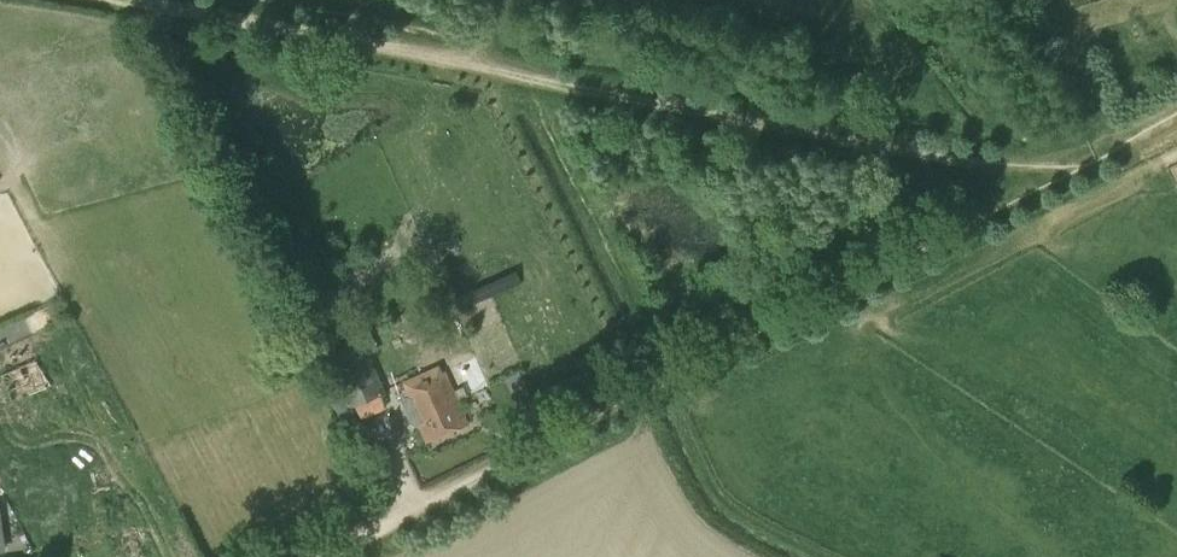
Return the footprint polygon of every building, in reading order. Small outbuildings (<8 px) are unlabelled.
[(351,407),(385,392),(359,333),(325,348),(351,407)] [(491,386),(477,355),(453,366),(467,397),(491,386)] [(405,387),(401,389),(425,443),(469,423),(458,399),(454,390),(445,369),(432,375),(429,369),(402,381),(405,387)] [(466,395),(462,386),(454,390),(458,399),(466,395)]
